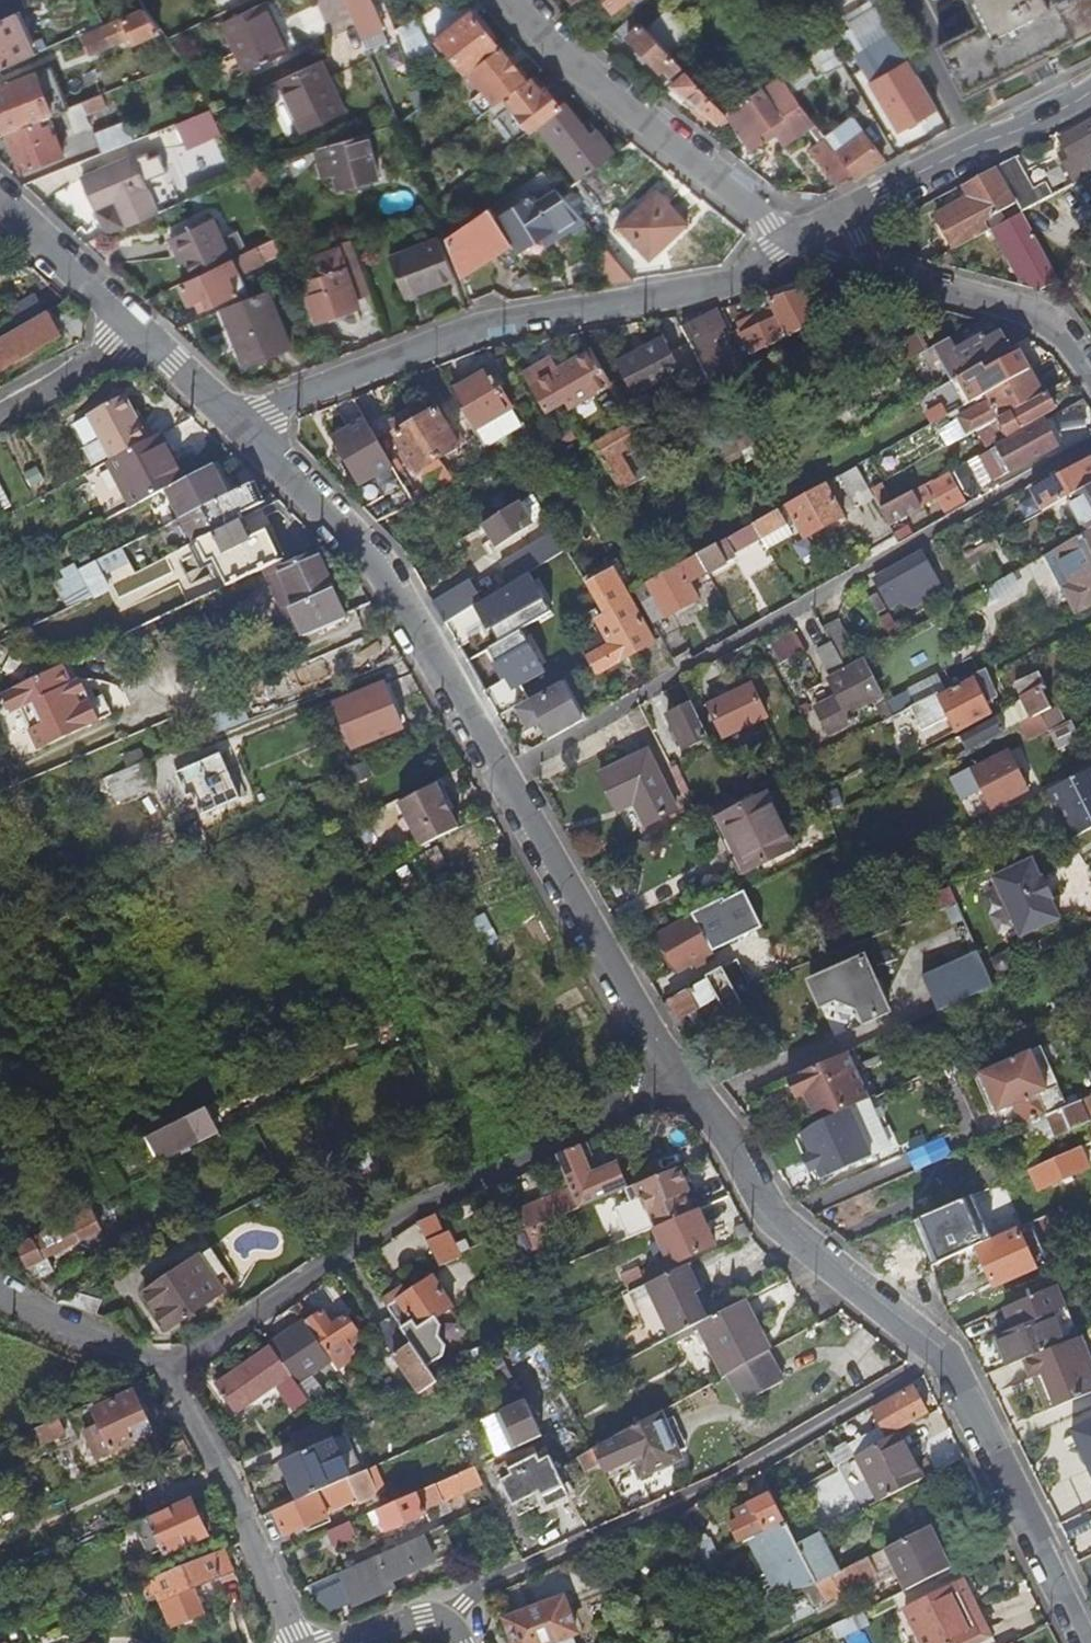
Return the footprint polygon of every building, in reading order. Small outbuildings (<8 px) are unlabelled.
[(2,18),(19,10),(30,5),(28,0),(0,0),(0,13),(2,18)] [(294,49),(268,0),(241,0),(219,12),(251,73),(294,49)] [(363,37),(384,29),(379,17),(373,3),(372,0),(348,0),(363,37)] [(424,18),(436,34),(465,12),(456,0),(448,0),(424,18)] [(616,12),(631,0),(606,0),(616,12)] [(980,23),(939,45),(965,97),(1035,61),(1090,33),(1090,0),(968,0),(980,23)] [(378,1),(373,3),(379,17),(384,15),(378,1)] [(164,29),(147,8),(86,35),(93,52),(132,36),(135,41),(164,29)] [(649,28),(672,53),(692,33),(670,9),(649,28)] [(0,19),(0,68),(37,51),(19,10),(2,18),(0,19)] [(672,53),(649,28),(635,12),(616,30),(626,40),(630,35),(662,70),(666,66),(676,77),(686,69),(672,53)] [(468,72),(471,69),(500,47),(474,13),(457,25),(460,29),(445,41),(468,72)] [(384,29),(363,37),(368,49),(389,40),(384,29)] [(894,31),(868,46),(882,70),(909,55),(894,31)] [(426,36),(407,51),(414,68),(417,75),(442,56),(426,36)] [(830,41),(821,47),(830,72),(843,63),(830,41)] [(496,71),(512,92),(529,78),(502,45),(500,47),(471,69),(482,82),(496,71)] [(322,59),(280,78),(305,131),(346,111),(322,59)] [(938,106),(910,59),(872,83),(900,129),(938,106)] [(52,81),(63,109),(68,107),(82,102),(103,93),(103,94),(127,84),(141,79),(136,67),(122,72),(124,76),(118,79),(115,71),(88,81),(85,73),(70,79),(68,75),(52,81)] [(121,68),(115,71),(118,79),(124,76),(122,72),(121,68)] [(719,120),(728,113),(688,71),(672,84),(675,87),(671,93),(682,102),(687,95),(719,120)] [(8,132),(41,119),(54,114),(37,73),(0,87),(0,111),(8,132)] [(789,85),(782,74),(742,103),(746,108),(733,117),(751,143),(764,134),(768,139),(780,130),(805,112),(795,99),(798,97),(789,85)] [(532,128),(539,123),(562,104),(549,87),(544,90),(533,75),(529,78),(512,92),(507,96),(506,97),(512,103),(497,115),(497,116),(512,135),(516,140),(532,128)] [(108,105),(103,94),(103,93),(82,102),(87,113),(108,105)] [(491,108),(497,115),(512,103),(506,97),(491,108)] [(539,123),(582,179),(617,153),(603,136),(597,140),(592,134),(567,101),(562,104),(539,123)] [(90,122),(87,113),(82,102),(68,107),(76,127),(90,122)] [(189,146),(222,131),(213,111),(179,124),(189,146)] [(805,112),(780,130),(787,141),(812,123),(805,112)] [(41,119),(8,132),(24,169),(66,153),(56,127),(57,127),(52,115),(41,120),(41,119)] [(497,116),(494,119),(508,137),(512,135),(497,116)] [(884,158),(853,116),(834,131),(845,146),(838,151),(857,176),(857,178),(866,171),(884,158)] [(96,132),(104,152),(136,140),(129,120),(96,132)] [(1063,140),(1069,152),(1063,156),(1078,184),(1090,178),(1090,124),(1063,140)] [(592,134),(597,140),(603,136),(598,129),(592,134)] [(845,146),(834,131),(827,136),(838,151),(845,146)] [(381,177),(369,134),(329,145),(333,159),(322,162),(326,177),(338,174),(342,188),(381,177)] [(824,138),(811,148),(838,184),(851,175),(824,138)] [(333,159),(329,145),(329,144),(318,147),(322,162),(333,159)] [(139,163),(136,154),(85,177),(100,210),(110,234),(128,226),(161,213),(144,175),(167,164),(162,153),(139,163)] [(1020,157),(1002,167),(1025,213),(1044,203),(1020,157)] [(256,166),(245,170),(255,191),(265,186),(256,166)] [(1017,203),(999,170),(966,188),(971,198),(938,217),(956,249),(990,231),(985,222),(1017,203)] [(547,244),(585,220),(562,193),(558,188),(538,200),(534,195),(499,217),(519,250),(542,236),(547,244)] [(622,225),(652,257),(689,222),(659,190),(622,225)] [(449,236),(462,274),(512,242),(490,207),(449,236)] [(173,238),(192,277),(224,262),(234,256),(215,217),(173,238)] [(275,237),(234,256),(241,272),(282,253),(275,237)] [(457,278),(443,237),(392,255),(406,295),(457,278)] [(1061,282),(1041,243),(1017,256),(1022,267),(1012,273),(1022,278),(1027,275),(1028,278),(1034,275),(1042,291),(1061,282)] [(318,291),(313,293),(321,315),(322,320),(343,312),(343,311),(341,306),(360,299),(360,298),(373,293),(361,260),(348,265),(341,248),(321,256),(327,272),(313,278),(318,291)] [(634,276),(609,248),(597,258),(617,281),(630,279),(634,276)] [(292,253),(283,255),(295,278),(303,275),(292,253)] [(1004,258),(1012,273),(1022,267),(1017,256),(1015,253),(1004,258)] [(224,262),(192,277),(183,282),(193,303),(208,295),(213,305),(239,293),(224,262)] [(268,288),(224,307),(248,367),(293,349),(268,288)] [(755,356),(823,319),(806,291),(772,301),(781,316),(744,334),(755,356)] [(341,306),(343,311),(343,312),(322,320),(324,325),(353,315),(351,309),(362,304),(360,299),(341,306)] [(62,334),(49,311),(0,339),(0,369),(0,370),(62,334)] [(684,328),(711,379),(731,369),(715,337),(729,330),(718,311),(684,328)] [(988,341),(1004,333),(1001,328),(985,337),(988,341)] [(934,349),(952,381),(986,363),(1008,350),(1030,338),(1004,333),(988,341),(985,337),(957,353),(950,341),(934,349)] [(902,366),(930,351),(921,334),(893,349),(902,366)] [(667,339),(620,364),(636,394),(668,377),(672,385),(687,377),(667,339)] [(571,406),(614,382),(596,349),(562,369),(555,356),(526,372),(547,411),(567,400),(571,406)] [(1032,370),(1033,370),(1022,351),(1012,357),(1008,350),(986,363),(952,381),(966,406),(975,402),(1032,370)] [(492,368),(455,390),(477,428),(514,407),(492,368)] [(1000,419),(1045,394),(1034,375),(1032,370),(975,402),(977,406),(960,415),(970,436),(1000,419)] [(1039,373),(1034,375),(1045,394),(1048,392),(1049,392),(1039,373)] [(1045,394),(1000,419),(1006,429),(1020,421),(1023,427),(1057,408),(1048,392),(1045,394)] [(85,416),(108,461),(147,441),(123,396),(85,416)] [(441,408),(420,420),(443,458),(462,446),(441,408)] [(1046,419),(1060,444),(1066,441),(1051,416),(1046,419)] [(395,465),(368,418),(336,437),(362,484),(395,465)] [(1060,444),(1046,419),(997,446),(1012,471),(1060,444)] [(443,458),(420,420),(400,432),(422,469),(443,458)] [(641,441),(631,423),(594,445),(599,452),(624,491),(638,483),(622,454),(641,441)] [(722,447),(728,459),(757,444),(758,443),(752,431),(722,447)] [(159,435),(147,441),(108,461),(105,463),(129,509),(163,491),(183,481),(159,435)] [(494,458),(481,435),(473,440),(486,463),(494,458)] [(1005,476),(1012,471),(997,446),(990,449),(1005,476)] [(1032,490),(1043,511),(1069,497),(1090,485),(1090,457),(1032,490)] [(969,459),(956,466),(971,492),(984,484),(969,459)] [(858,466),(871,490),(878,486),(865,462),(858,466)] [(183,481),(163,491),(178,520),(182,518),(207,505),(225,496),(211,466),(183,481)] [(871,490),(858,466),(843,475),(860,505),(875,497),(871,490)] [(952,474),(933,485),(948,510),(966,498),(952,474)] [(207,505),(182,518),(191,537),(202,532),(205,538),(215,533),(235,523),(232,517),(261,503),(251,483),(228,494),(225,496),(207,505)] [(828,484),(788,505),(807,538),(830,525),(834,532),(849,524),(830,488),(828,484)] [(412,507),(417,504),(406,485),(392,493),(402,510),(411,506),(412,507)] [(871,490),(875,497),(884,492),(880,485),(878,486),(871,490)] [(1069,497),(1088,532),(1090,530),(1090,485),(1069,497)] [(891,504),(882,509),(890,525),(923,506),(915,491),(891,504)] [(884,492),(875,497),(882,509),(891,504),(884,492)] [(547,515),(534,493),(487,524),(500,545),(547,515)] [(436,512),(428,498),(417,504),(412,507),(421,520),(436,512)] [(255,512),(280,561),(281,561),(286,559),(261,509),(255,512)] [(788,524),(780,510),(761,520),(755,523),(762,537),(763,539),(788,524)] [(205,538),(195,542),(206,564),(211,562),(224,588),(237,582),(258,572),(264,569),(280,561),(255,512),(241,519),(235,523),(215,533),(205,538)] [(744,547),(762,537),(755,523),(737,533),(744,547)] [(788,524),(763,539),(768,549),(793,534),(788,524)] [(1088,532),(1066,544),(1085,581),(1075,587),(1085,605),(1090,601),(1090,530),(1088,532)] [(559,535),(516,561),(525,575),(568,549),(559,535)] [(728,562),(718,544),(699,554),(709,571),(710,573),(728,562)] [(966,554),(985,588),(996,582),(984,562),(992,558),(985,544),(966,554)] [(335,589),(318,551),(283,568),(279,570),(296,606),(292,609),(304,636),(345,618),(333,590),(335,589)] [(587,587),(566,552),(557,557),(567,573),(552,582),(574,618),(589,609),(579,592),(587,587)] [(690,581),(709,571),(699,554),(671,570),(648,582),(665,611),(668,618),(699,599),(690,581)] [(923,555),(877,581),(892,608),(904,601),(906,605),(913,608),(943,591),(929,566),(933,564),(930,558),(926,561),(923,555)] [(70,607),(115,587),(101,556),(56,576),(70,607)] [(567,573),(557,557),(532,574),(542,589),(552,582),(567,573)] [(984,562),(996,582),(1004,578),(992,558),(984,562)] [(283,568),(281,561),(280,561),(264,569),(296,640),(304,636),(292,609),(296,606),(279,570),(283,568)] [(655,642),(615,571),(589,586),(602,608),(607,615),(600,620),(605,629),(580,644),(594,666),(598,675),(655,642)] [(258,572),(237,582),(242,591),(262,581),(258,572)] [(542,589),(532,574),(503,594),(484,605),(497,627),(503,623),(516,615),(514,613),(539,595),(544,592),(542,589)] [(665,611),(648,582),(635,590),(652,619),(665,611)] [(434,604),(446,623),(478,604),(467,585),(434,604)] [(878,592),(869,597),(878,613),(887,609),(878,592)] [(516,615),(503,623),(507,629),(545,605),(539,595),(514,613),(516,615)] [(889,614),(881,618),(893,640),(899,636),(904,634),(898,623),(895,625),(889,614)] [(395,647),(384,628),(354,641),(363,662),(395,647)] [(775,641),(783,657),(807,646),(799,630),(775,641)] [(896,715),(867,660),(848,669),(834,642),(818,651),(842,695),(818,708),(831,733),(857,720),(852,710),(879,696),(881,699),(879,707),(887,721),(896,715)] [(272,687),(278,699),(293,692),(292,692),(353,666),(352,665),(358,662),(351,646),(342,651),(308,665),(306,661),(268,677),(245,687),(249,694),(267,688),(267,689),(272,687)] [(539,694),(570,678),(560,660),(529,676),(539,694)] [(71,661),(65,664),(74,684),(81,681),(71,661)] [(65,664),(5,692),(14,713),(24,708),(44,749),(103,720),(94,700),(84,705),(79,695),(89,691),(83,680),(81,681),(74,684),(65,664)] [(1049,688),(1037,664),(1014,675),(1027,701),(962,736),(969,749),(1036,717),(1054,708),(1045,690),(1049,688)] [(974,676),(976,679),(942,697),(940,693),(915,706),(920,716),(924,718),(929,727),(952,716),(959,730),(993,712),(987,701),(998,696),(985,671),(974,676)] [(889,696),(897,714),(917,705),(915,700),(948,685),(942,672),(889,696)] [(531,699),(521,704),(533,728),(540,723),(550,740),(584,720),(563,682),(539,694),(531,699)] [(384,683),(336,702),(353,746),(402,726),(384,683)] [(727,736),(768,716),(752,684),(711,705),(727,736)] [(237,700),(249,694),(245,687),(233,692),(237,700)] [(89,691),(79,695),(84,705),(94,700),(89,691)] [(106,694),(94,700),(103,720),(116,714),(106,694)] [(211,717),(218,732),(248,719),(241,704),(211,717)] [(710,736),(694,704),(670,715),(686,748),(710,736)] [(1054,708),(1036,717),(1040,724),(1058,716),(1054,708)] [(211,717),(206,718),(213,734),(218,732),(211,717)] [(1063,725),(1050,730),(1058,747),(1080,736),(1072,720),(1063,725)] [(677,809),(647,750),(601,774),(619,809),(636,801),(648,824),(677,809)] [(1029,789),(1009,751),(974,769),(994,807),(1029,789)] [(135,752),(119,758),(123,770),(140,763),(135,752)] [(240,797),(221,753),(176,772),(187,796),(192,794),(201,814),(240,797)] [(123,770),(101,779),(111,804),(150,789),(140,763),(123,770)] [(1090,828),(1090,768),(1073,777),(1043,792),(1067,840),(1090,828)] [(434,840),(456,829),(434,785),(397,804),(419,847),(434,840)] [(796,848),(769,795),(754,802),(750,794),(718,811),(749,872),(796,848)] [(1035,861),(996,877),(1020,937),(1059,921),(1052,902),(1054,901),(1045,879),(1043,880),(1035,861)] [(717,956),(695,916),(660,936),(680,970),(705,956),(708,961),(717,956)] [(939,1011),(994,986),(978,952),(924,976),(939,1011)] [(866,956),(810,981),(822,1006),(837,999),(859,1007),(866,1022),(891,1012),(866,956)] [(710,980),(672,1000),(677,1011),(671,1014),(675,1020),(719,998),(710,980)] [(736,1028),(727,1010),(718,1016),(727,1033),(736,1028)] [(1019,1103),(1028,1124),(1068,1106),(1043,1046),(982,1074),(998,1112),(1019,1103)] [(821,1121),(871,1099),(850,1051),(790,1078),(799,1097),(808,1093),(821,1121)] [(998,1112),(982,1074),(976,1076),(993,1114),(998,1112)] [(892,1148),(871,1099),(821,1121),(817,1123),(804,1132),(823,1177),(892,1148)] [(1023,1125),(1033,1147),(1090,1121),(1082,1100),(1068,1106),(1028,1124),(1023,1125)] [(188,1116),(147,1137),(158,1159),(199,1138),(188,1116)] [(823,1177),(804,1132),(797,1136),(811,1171),(819,1178),(823,1177)] [(1090,1142),(1090,1137),(1079,1142),(1081,1147),(1090,1142)] [(578,1149),(590,1175),(595,1173),(582,1143),(577,1146),(578,1149)] [(556,1155),(558,1158),(578,1149),(577,1146),(556,1155)] [(1090,1167),(1081,1147),(1031,1169),(1041,1190),(1090,1167)] [(565,1175),(579,1207),(625,1188),(615,1164),(595,1173),(590,1175),(578,1149),(558,1158),(565,1175)] [(678,1166),(630,1186),(637,1200),(641,1199),(653,1227),(654,1227),(689,1212),(681,1193),(688,1190),(678,1166)] [(486,1188),(510,1236),(579,1207),(565,1175),(540,1185),(545,1198),(510,1213),(498,1183),(486,1188)] [(35,1239),(18,1247),(28,1267),(35,1264),(41,1276),(54,1270),(48,1257),(79,1242),(79,1240),(85,1237),(89,1240),(98,1236),(98,1231),(102,1229),(92,1208),(42,1233),(35,1239)] [(712,1245),(696,1209),(689,1212),(654,1227),(660,1239),(649,1244),(653,1255),(664,1250),(670,1263),(712,1245)] [(427,1217),(416,1223),(439,1266),(460,1257),(446,1231),(437,1236),(427,1217)] [(1033,1223),(1020,1228),(1038,1269),(1050,1263),(1033,1223)] [(750,1236),(743,1224),(734,1229),(740,1241),(750,1236)] [(1038,1269),(1020,1228),(978,1247),(996,1288),(1038,1269)] [(210,1246),(144,1291),(169,1328),(235,1282),(210,1246)] [(691,1263),(686,1266),(699,1292),(704,1289),(691,1263)] [(643,1283),(661,1275),(657,1265),(639,1273),(637,1269),(620,1276),(627,1290),(643,1283)] [(630,1294),(656,1345),(676,1335),(700,1323),(717,1314),(704,1289),(699,1292),(686,1266),(650,1284),(630,1294)] [(394,1292),(382,1299),(392,1314),(426,1364),(442,1353),(443,1343),(437,1333),(440,1323),(435,1316),(452,1304),(432,1275),(407,1292),(398,1298),(394,1292)] [(403,1286),(394,1292),(398,1298),(407,1292),(403,1286)] [(999,1336),(1011,1366),(1028,1359),(1067,1343),(1055,1313),(1068,1308),(1059,1286),(1006,1308),(1015,1329),(999,1336)] [(74,1294),(56,1304),(78,1308),(96,1315),(100,1301),(74,1294)] [(745,1299),(740,1302),(750,1321),(754,1318),(745,1299)] [(717,1314),(700,1323),(702,1327),(709,1340),(726,1375),(729,1373),(769,1351),(771,1349),(754,1318),(750,1321),(740,1302),(717,1314)] [(1080,1338),(1068,1308),(1055,1313),(1067,1343),(1080,1338)] [(321,1311),(305,1321),(306,1323),(330,1358),(337,1368),(356,1356),(352,1349),(359,1338),(355,1332),(356,1331),(346,1315),(331,1325),(321,1311)] [(426,1364),(392,1314),(378,1324),(386,1341),(421,1392),(438,1380),(426,1364)] [(330,1358),(306,1323),(272,1346),(296,1381),(330,1358)] [(709,1340),(702,1327),(696,1330),(703,1343),(709,1340)] [(1028,1359),(1037,1379),(1046,1376),(1060,1406),(1090,1394),(1090,1360),(1081,1338),(1067,1343),(1028,1359)] [(296,1381),(272,1346),(216,1385),(235,1414),(276,1386),(294,1413),(310,1402),(296,1381)] [(504,1360),(498,1349),(487,1354),(492,1365),(504,1360)] [(769,1351),(729,1373),(745,1402),(784,1381),(769,1351)] [(1051,1411),(1060,1406),(1046,1376),(1037,1379),(1051,1411)] [(847,1444),(854,1456),(857,1454),(890,1435),(889,1433),(927,1411),(913,1386),(876,1407),(879,1415),(874,1418),(879,1426),(847,1444)] [(153,1430),(134,1391),(94,1410),(100,1424),(112,1450),(153,1430)] [(543,1436),(525,1398),(502,1408),(517,1440),(512,1442),(515,1448),(543,1436)] [(659,1411),(597,1446),(594,1447),(596,1449),(601,1463),(603,1462),(632,1447),(642,1464),(659,1455),(663,1462),(681,1452),(659,1411)] [(59,1417),(38,1427),(45,1442),(66,1432),(59,1417)] [(332,1438),(335,1437),(324,1423),(292,1436),(300,1453),(332,1438)] [(1074,1430),(1090,1468),(1090,1423),(1074,1430)] [(112,1450),(100,1424),(86,1431),(98,1457),(112,1450)] [(908,1459),(912,1457),(898,1431),(894,1434),(908,1459)] [(890,1435),(857,1454),(880,1500),(923,1478),(912,1457),(908,1459),(894,1434),(890,1435)] [(300,1453),(281,1461),(299,1499),(349,1476),(332,1438),(300,1453)] [(568,1493),(549,1454),(546,1455),(544,1451),(538,1454),(534,1447),(528,1450),(531,1456),(510,1467),(507,1460),(495,1465),(511,1498),(537,1485),(541,1492),(547,1490),(552,1501),(568,1493)] [(632,1447),(603,1462),(606,1468),(635,1452),(632,1447)] [(601,1463),(596,1449),(579,1456),(586,1470),(601,1463)] [(507,1460),(510,1467),(531,1456),(528,1450),(507,1460)] [(659,1455),(642,1464),(646,1471),(663,1462),(659,1455)] [(476,1465),(379,1508),(384,1519),(389,1528),(424,1512),(423,1508),(483,1481),(476,1465)] [(299,1499),(273,1510),(284,1534),(328,1514),(327,1510),(355,1498),(375,1488),(369,1475),(374,1472),(372,1466),(349,1476),(299,1499)] [(769,1488),(775,1499),(783,1494),(778,1483),(769,1488)] [(214,1487),(150,1517),(156,1532),(142,1539),(146,1548),(161,1542),(167,1553),(207,1535),(197,1512),(221,1501),(214,1487)] [(375,1488),(355,1498),(359,1507),(379,1498),(375,1488)] [(783,1519),(770,1492),(733,1510),(738,1520),(731,1523),(739,1540),(783,1519)] [(508,1529),(494,1501),(478,1508),(491,1537),(508,1529)] [(384,1519),(379,1508),(369,1513),(374,1524),(384,1519)] [(351,1521),(328,1531),(334,1544),(357,1534),(351,1521)] [(797,1543),(785,1521),(754,1536),(771,1569),(767,1572),(778,1591),(778,1592),(817,1582),(830,1575),(840,1570),(823,1538),(818,1541),(814,1534),(797,1543)] [(443,1524),(340,1571),(355,1603),(386,1589),(383,1583),(455,1550),(443,1524)] [(945,1569),(922,1528),(886,1546),(899,1571),(908,1587),(945,1569)] [(691,1543),(700,1561),(709,1557),(701,1539),(691,1543)] [(886,1546),(868,1556),(877,1574),(875,1575),(879,1580),(899,1571),(886,1546)] [(223,1550),(141,1582),(148,1600),(158,1596),(170,1627),(203,1613),(193,1588),(218,1577),(221,1582),(235,1577),(223,1550)] [(840,1570),(830,1575),(839,1593),(866,1580),(875,1575),(877,1574),(868,1556),(840,1570)] [(879,1580),(875,1575),(866,1580),(869,1586),(879,1580)] [(906,1606),(924,1642),(956,1642),(979,1632),(989,1628),(965,1578),(955,1583),(906,1606)] [(554,1618),(569,1612),(563,1598),(546,1604),(530,1610),(533,1616),(550,1609),(554,1618)] [(507,1619),(516,1642),(573,1642),(570,1634),(576,1632),(569,1612),(554,1618),(550,1609),(533,1616),(530,1610),(507,1619)]
